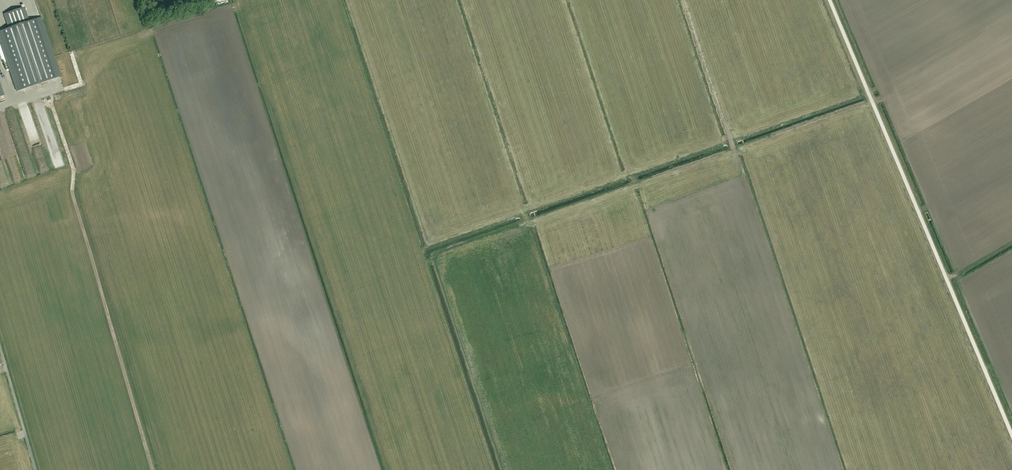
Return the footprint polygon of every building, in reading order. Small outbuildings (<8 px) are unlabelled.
[(0,32),(0,39),(17,90),(60,76),(40,18),(30,22),(25,7),(4,14),(9,29),(0,32)]
